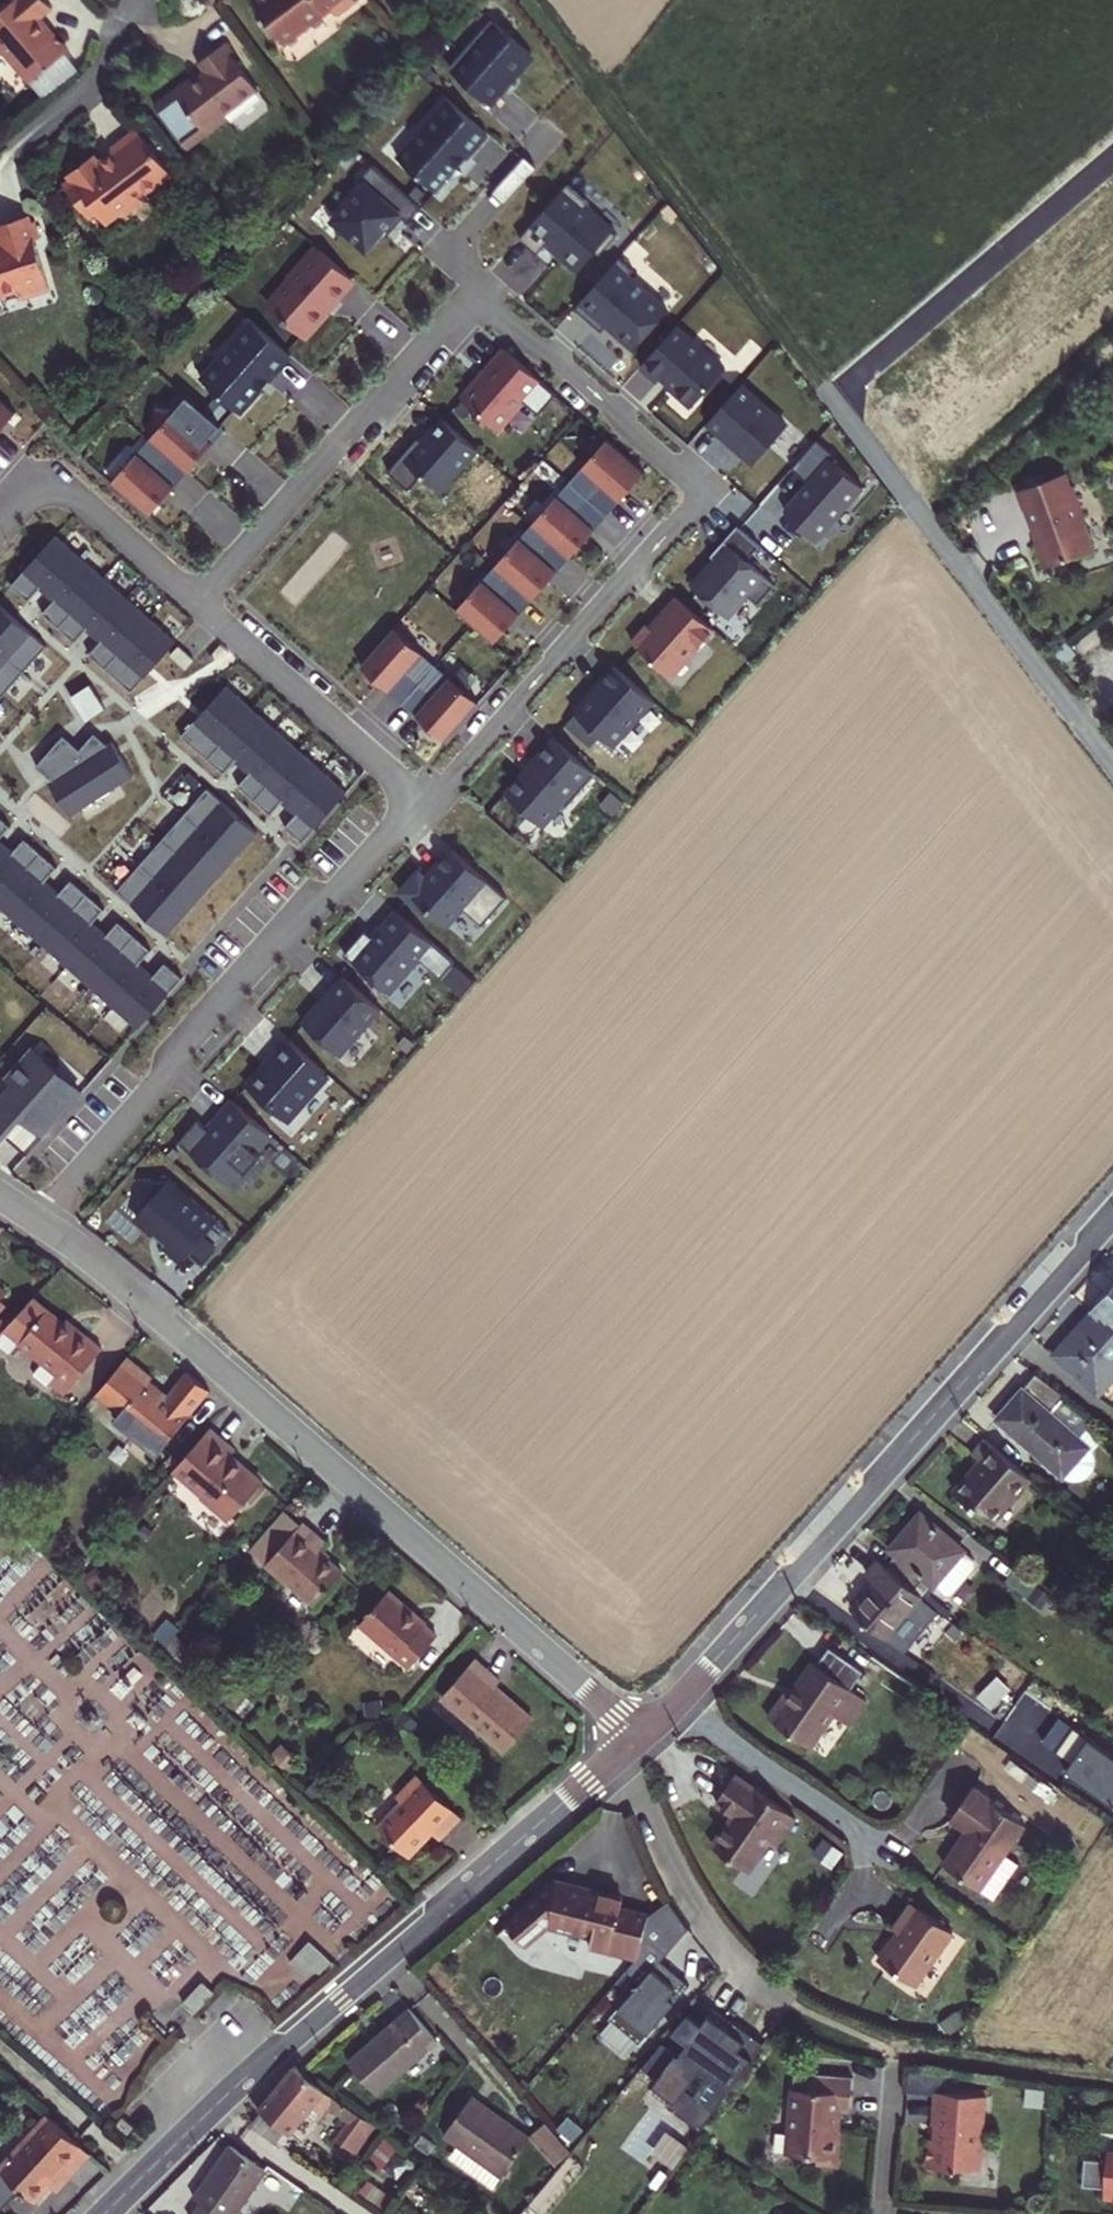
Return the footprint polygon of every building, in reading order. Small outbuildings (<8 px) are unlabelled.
[(46,0),(13,0),(12,1),(0,11),(0,53),(5,53),(30,82),(68,50),(49,28),(46,30),(37,19),(51,7),(46,0)] [(12,1),(11,0),(5,0),(0,4),(0,11),(12,1)] [(251,2),(264,19),(258,24),(271,42),(277,37),(283,44),(325,12),(322,9),(328,4),(336,15),(355,1),(354,0),(253,0),(251,2)] [(451,71),(490,105),(507,86),(505,84),(531,54),(494,22),(451,71)] [(153,105),(187,150),(228,119),(225,115),(258,90),(231,55),(234,53),(226,42),(197,63),(205,73),(192,82),(189,77),(153,105)] [(488,134),(444,96),(412,133),(416,137),(397,158),(441,196),(462,172),(457,168),(488,134)] [(170,173),(137,129),(112,148),(118,157),(104,168),(100,163),(99,165),(95,160),(92,156),(68,174),(72,180),(63,186),(87,218),(96,211),(103,206),(119,208),(121,211),(124,215),(146,198),(143,194),(170,173)] [(118,157),(112,148),(95,160),(99,165),(100,163),(104,168),(118,157)] [(422,208),(373,164),(359,179),(365,184),(333,220),(367,250),(399,214),(409,222),(422,208)] [(588,203),(567,184),(519,238),(537,253),(548,241),(578,270),(595,251),(599,255),(616,235),(585,207),(588,203)] [(96,211),(105,223),(121,211),(119,208),(103,206),(96,211)] [(20,290),(22,297),(49,289),(35,240),(40,238),(35,221),(30,223),(28,216),(0,224),(0,237),(3,248),(0,249),(0,296),(20,290)] [(352,278),(320,249),(306,265),(304,262),(288,279),(291,282),(269,307),(301,336),(306,330),(309,332),(322,317),(320,315),(352,278)] [(613,264),(578,306),(633,353),(669,312),(613,264)] [(291,356),(248,317),(215,355),(219,358),(201,379),(240,413),(291,356)] [(724,369),(675,326),(640,366),(657,382),(661,378),(671,386),(669,388),(691,408),(724,369)] [(480,378),(463,399),(497,429),(523,400),(539,414),(557,394),(552,390),(506,350),(486,372),(489,374),(483,380),(480,378)] [(786,426),(740,385),(706,424),(721,437),(723,434),(755,462),(786,426)] [(221,426),(188,396),(149,439),(183,469),(187,473),(213,443),(209,440),(221,426)] [(0,400),(0,431),(16,414),(0,400)] [(477,448),(444,419),(424,442),(418,437),(388,471),(409,490),(422,475),(440,490),(477,448)] [(183,469),(149,439),(111,483),(149,516),(175,487),(171,483),(183,469)] [(607,439),(569,482),(603,512),(615,498),(619,502),(645,473),(607,439)] [(817,440),(791,468),(808,483),(786,507),(787,516),(815,541),(863,487),(831,459),(834,455),(817,440)] [(1043,569),(1090,551),(1080,524),(1083,523),(1070,488),(1068,489),(1062,475),(1015,492),(1021,511),(1023,510),(1035,544),(1034,544),(1043,569)] [(569,482),(532,525),(565,554),(569,558),(595,529),(591,525),(603,512),(569,482)] [(532,525),(494,567),(527,597),(532,601),(558,571),(553,567),(565,554),(532,525)] [(176,642),(55,536),(11,586),(28,601),(41,586),(55,599),(42,614),(75,642),(88,628),(102,640),(89,655),(132,693),(176,642)] [(775,585),(724,540),(710,556),(715,560),(693,587),(727,617),(747,595),(758,605),(775,585)] [(516,610),(527,597),(494,567),(457,610),(494,643),(520,614),(516,610)] [(714,632),(675,598),(648,628),(652,632),(636,650),(670,680),(714,632)] [(0,605),(0,699),(46,646),(0,605)] [(436,666),(394,628),(360,666),(390,692),(394,688),(407,699),(436,666)] [(194,660),(179,646),(171,655),(186,669),(194,660)] [(614,747),(654,701),(614,665),(601,681),(603,683),(590,697),(588,695),(574,711),(614,747)] [(478,703),(436,666),(407,699),(420,710),(416,715),(445,741),(478,703)] [(105,708),(90,685),(71,697),(86,721),(105,708)] [(347,793),(226,686),(181,736),(224,774),(237,759),(251,772),(238,786),(271,815),(284,800),(298,813),(285,828),(302,843),(347,793)] [(70,815),(133,775),(112,742),(107,745),(94,734),(80,750),(63,736),(37,766),(52,780),(49,782),(70,815)] [(596,774),(555,737),(534,760),(537,762),(526,774),(524,772),(505,793),(543,827),(563,804),(566,808),(596,774)] [(258,832),(207,788),(117,891),(167,935),(258,832)] [(11,826),(0,816),(0,839),(11,826)] [(138,1028),(183,978),(166,963),(152,977),(139,965),(152,950),(119,922),(106,936),(92,924),(105,909),(72,880),(59,895),(45,882),(58,867),(25,839),(12,854),(0,843),(0,906),(138,1028)] [(506,900),(450,851),(432,871),(425,865),(403,890),(445,927),(460,910),(481,928),(506,900)] [(454,962),(396,911),(373,937),(365,930),(343,954),(388,993),(418,959),(440,978),(454,962)] [(340,1056),(381,1009),(343,976),(329,992),(331,994),(322,1004),(320,1002),(302,1023),(340,1056)] [(327,1073),(290,1040),(273,1058),(276,1060),(269,1068),(265,1065),(247,1086),(285,1120),(301,1102),(304,1104),(318,1088),(315,1085),(327,1073)] [(27,1058),(8,1080),(16,1087),(3,1102),(0,1099),(0,1138),(13,1124),(34,1142),(79,1091),(57,1072),(51,1079),(27,1058)] [(271,1134),(231,1099),(215,1117),(218,1120),(208,1130),(198,1120),(178,1142),(226,1185),(241,1168),(246,1172),(261,1155),(256,1151),(271,1134)] [(191,1201),(168,1181),(151,1182),(152,1199),(136,1217),(165,1244),(163,1247),(181,1263),(188,1254),(203,1267),(232,1234),(193,1199),(191,1201)] [(1091,1313),(1112,1333),(1112,1289),(1091,1313)] [(0,1333),(0,1347),(9,1355),(19,1343),(42,1362),(32,1374),(47,1386),(52,1381),(66,1393),(101,1350),(86,1337),(83,1341),(32,1298),(0,1333)] [(1098,1396),(1112,1379),(1112,1333),(1091,1313),(1053,1355),(1098,1396)] [(158,1452),(209,1391),(186,1372),(165,1397),(148,1383),(152,1377),(127,1357),(95,1395),(119,1415),(114,1420),(127,1431),(136,1439),(127,1450),(146,1466),(158,1452)] [(1094,1455),(1091,1450),(1088,1447),(1079,1438),(1087,1429),(1091,1425),(1061,1399),(1064,1396),(1035,1375),(997,1419),(1062,1477),(1063,1476),(1066,1479),(1072,1481),(1077,1481),(1083,1479),(1087,1477),(1093,1470),(1095,1465),(1095,1460),(1094,1455)] [(210,1429),(175,1469),(199,1490),(196,1493),(229,1520),(262,1482),(242,1465),(240,1466),(229,1457),(234,1450),(210,1429)] [(1096,1437),(1087,1429),(1079,1438),(1088,1447),(1096,1437)] [(127,1431),(118,1443),(127,1450),(136,1439),(127,1431)] [(980,1461),(953,1491),(991,1525),(1031,1479),(985,1438),(972,1454),(980,1461)] [(285,1511),(250,1551),(266,1565),(300,1525),(285,1511)] [(964,1550),(920,1513),(890,1549),(896,1554),(885,1566),(920,1596),(931,1583),(934,1586),(937,1583),(946,1590),(969,1562),(961,1555),(964,1550)] [(289,1582),(315,1605),(343,1572),(317,1549),(324,1541),(302,1522),(300,1525),(266,1565),(287,1583),(289,1582)] [(875,1583),(851,1611),(885,1639),(871,1657),(918,1689),(932,1672),(905,1653),(907,1649),(938,1611),(920,1596),(885,1566),(879,1561),(866,1576),(875,1583)] [(389,1591),(360,1624),(410,1667),(437,1636),(425,1625),(426,1623),(389,1591)] [(786,1694),(768,1719),(810,1747),(833,1714),(848,1725),(866,1700),(851,1689),(863,1671),(829,1647),(816,1665),(813,1662),(789,1696),(786,1694)] [(504,1752),(532,1720),(494,1687),(500,1681),(475,1659),(441,1697),(504,1752)] [(795,1818),(735,1775),(715,1803),(735,1817),(729,1825),(727,1824),(711,1846),(748,1872),(768,1843),(774,1847),(795,1818)] [(378,1827),(409,1857),(433,1832),(439,1839),(461,1817),(418,1776),(397,1797),(402,1802),(378,1827)] [(944,1865),(992,1899),(1018,1863),(1004,1854),(1025,1825),(973,1788),(951,1818),(972,1833),(969,1838),(965,1835),(944,1865)] [(638,1956),(648,1916),(620,1909),(623,1899),(558,1882),(510,1923),(527,1942),(547,1924),(592,1935),(590,1944),(638,1956)] [(638,1956),(626,1970),(640,1982),(609,2017),(639,2043),(689,1984),(661,1960),(688,1929),(668,1900),(648,1916),(638,1956)] [(879,1961),(915,1986),(953,1932),(913,1904),(895,1929),(899,1933),(879,1961)] [(309,1940),(289,1962),(306,1978),(315,1969),(319,1973),(331,1961),(309,1940)] [(203,1981),(183,2003),(194,2013),(214,1992),(203,1981)] [(707,2062),(739,2083),(757,2056),(743,2047),(750,2036),(699,2003),(680,2030),(692,2038),(662,2083),(683,2098),(707,2062)] [(409,2009),(348,2061),(377,2094),(438,2042),(409,2009)] [(252,2125),(279,2146),(289,2134),(290,2135),(306,2115),(317,2123),(329,2108),(349,2122),(336,2140),(349,2149),(369,2122),(325,2092),(294,2066),(259,2109),(263,2112),(252,2125)] [(850,2112),(852,2076),(794,2072),(792,2104),(789,2104),(787,2131),(788,2131),(786,2153),(817,2156),(816,2163),(837,2165),(840,2129),(836,2128),(837,2111),(850,2112)] [(935,2091),(950,2092),(951,2076),(908,2072),(906,2092),(935,2095),(935,2091)] [(696,2087),(678,2099),(696,2124),(713,2112),(696,2087)] [(984,2126),(986,2095),(950,2092),(935,2091),(935,2095),(932,2125),(934,2125),(933,2139),(928,2139),(925,2167),(955,2169),(955,2167),(976,2169),(980,2129),(984,2126)] [(472,2096),(444,2135),(458,2145),(475,2157),(467,2168),(493,2187),(501,2176),(503,2176),(530,2137),(472,2096)] [(0,2167),(0,2171),(34,2201),(49,2185),(61,2171),(69,2179),(90,2155),(47,2116),(0,2167)] [(115,2126),(126,2136),(134,2127),(123,2117),(115,2126)] [(532,2137),(556,2164),(568,2153),(545,2126),(532,2137)] [(336,2140),(330,2148),(348,2161),(354,2153),(349,2149),(336,2140)] [(194,2198),(200,2203),(193,2213),(235,2213),(266,2171),(230,2145),(194,2198)] [(458,2145),(450,2157),(467,2168),(475,2157),(458,2145)] [(1085,2152),(1082,2185),(1104,2187),(1103,2198),(1112,2198),(1112,2154),(1085,2152)] [(61,2171),(49,2185),(57,2192),(69,2179),(61,2171)]
